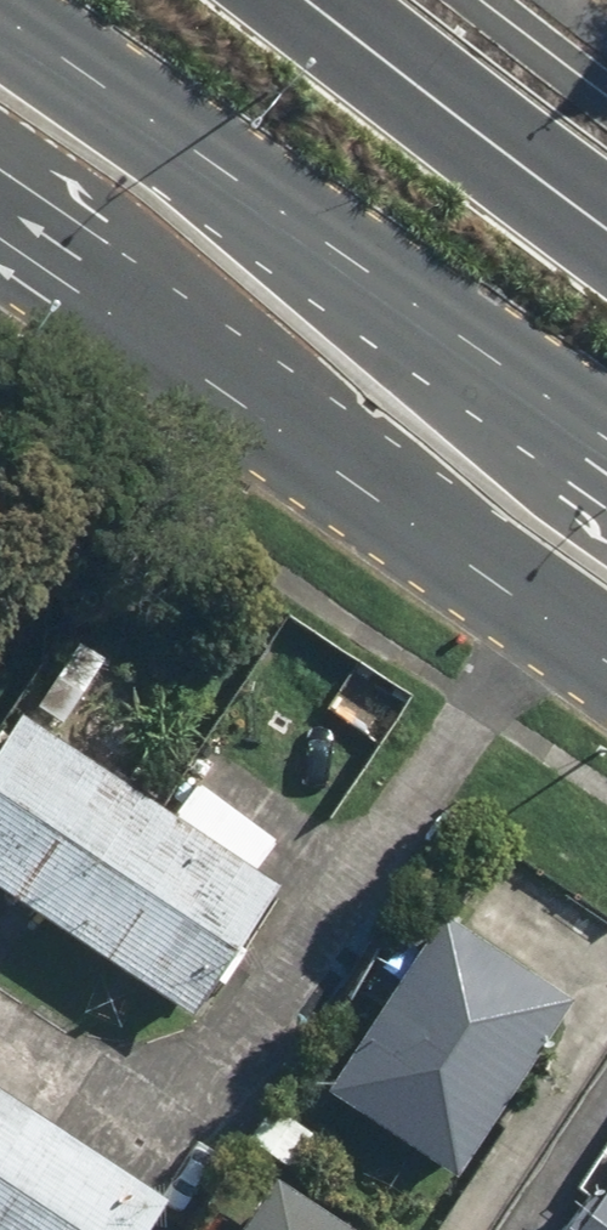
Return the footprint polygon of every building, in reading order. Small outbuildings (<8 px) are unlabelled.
[(3,720),(0,725),(0,897),(184,1014),(266,886),(3,720)] [(562,1002),(421,913),(309,1089),(450,1178),(562,1002)] [(0,1102),(0,1229),(128,1229),(149,1197),(0,1102)] [(575,1229),(606,1229),(606,1179),(575,1229)] [(267,1186),(237,1229),(332,1229),(267,1186)]
